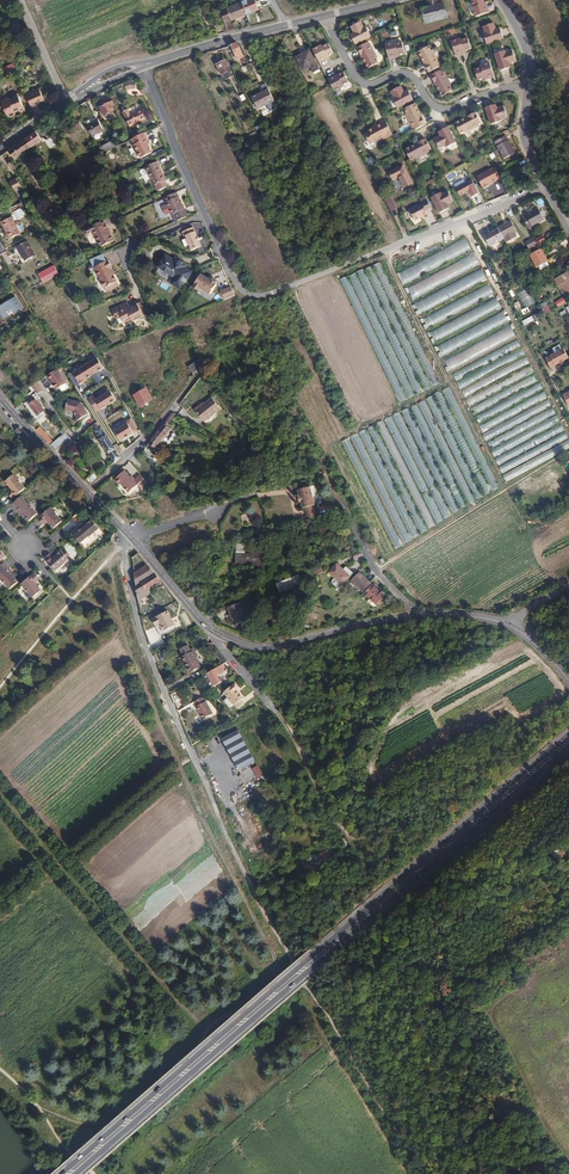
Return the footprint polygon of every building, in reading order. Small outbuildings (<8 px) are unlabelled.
[(242,1),(247,14),(259,9),(255,0),(246,0),(242,1)] [(422,10),(426,24),(448,18),(443,0),(428,0),(429,7),(422,10)] [(483,0),(472,0),(471,0),(474,7),(472,7),(475,17),(489,12),(486,4),(484,5),(484,2),(483,0)] [(233,20),(246,14),(241,2),(227,8),(233,20)] [(229,32),(236,29),(233,20),(227,8),(221,11),(226,23),(222,24),(225,32),(229,32)] [(351,38),(355,46),(370,38),(365,28),(364,29),(360,23),(350,28),(355,36),(351,38)] [(487,44),(504,39),(501,31),(497,32),(494,23),(483,27),(486,34),(484,34),(487,44)] [(451,42),(456,55),(463,53),(463,51),(465,50),(471,48),(467,38),(461,40),(460,38),(451,42)] [(245,62),(238,45),(238,43),(232,45),(232,46),(238,59),(240,58),(242,63),(245,62)] [(367,43),(357,49),(368,70),(378,64),(376,59),(377,59),(370,45),(368,46),(367,43)] [(385,46),(389,59),(397,57),(397,56),(399,55),(405,53),(402,43),(395,45),(395,43),(385,46)] [(325,58),(327,57),(333,54),(327,44),(321,48),(321,46),(312,51),(319,63),(326,59),(325,58)] [(418,52),(429,73),(440,67),(438,65),(440,64),(433,50),(431,51),(429,46),(418,52)] [(316,63),(309,50),(297,56),(304,69),(316,63)] [(495,54),(500,71),(508,68),(507,64),(516,61),(512,50),(506,53),(505,51),(495,54)] [(230,71),(225,61),(217,65),(222,75),(230,71)] [(495,76),(490,63),(480,66),(481,68),(474,70),(478,80),(484,79),(486,78),(487,79),(495,76)] [(15,69),(13,64),(2,69),(3,72),(8,72),(15,69)] [(442,73),(441,70),(431,76),(441,97),(452,91),(450,86),(451,86),(444,72),(442,73)] [(348,82),(343,73),(337,75),(335,77),(334,75),(327,79),(334,92),(343,87),(342,85),(348,82)] [(397,108),(413,100),(409,93),(406,95),(401,86),(391,91),(394,98),(392,99),(397,108)] [(26,95),(32,108),(37,106),(36,104),(39,103),(45,100),(39,89),(26,95)] [(269,111),(277,107),(269,89),(251,97),(258,110),(267,106),(269,111)] [(9,98),(2,101),(10,118),(18,115),(16,111),(20,109),(23,114),(28,111),(19,93),(14,95),(15,97),(10,99),(9,98)] [(115,106),(112,101),(100,108),(104,116),(114,111),(112,108),(115,106)] [(415,130),(426,124),(415,104),(404,109),(407,114),(406,114),(413,128),(414,128),(415,130)] [(494,106),(486,108),(492,125),(502,122),(501,120),(508,118),(505,107),(496,110),(494,106)] [(145,112),(143,109),(130,115),(128,109),(122,112),(129,127),(146,119),(143,114),(145,112)] [(455,123),(460,134),(465,132),(466,133),(480,126),(479,124),(481,123),(476,113),(455,123)] [(97,119),(86,125),(92,137),(103,130),(97,119)] [(392,133),(384,119),(374,124),(375,125),(367,130),(367,131),(364,133),(369,143),(381,136),(382,138),(392,133)] [(87,136),(82,127),(79,128),(79,130),(79,132),(83,138),(87,136)] [(457,142),(448,127),(441,131),(443,135),(434,139),(440,149),(446,146),(447,148),(457,142)] [(36,131),(25,138),(31,147),(42,139),(36,131)] [(148,142),(144,133),(133,139),(135,144),(133,145),(140,159),(152,153),(148,146),(147,143),(148,142)] [(49,149),(57,145),(52,136),(45,140),(49,149)] [(516,153),(506,136),(495,142),(504,159),(516,153)] [(25,138),(9,150),(15,158),(30,148),(31,147),(25,138)] [(431,149),(426,139),(405,150),(411,160),(415,158),(416,159),(430,152),(429,151),(431,149)] [(103,154),(116,147),(113,141),(100,148),(103,154)] [(154,185),(164,181),(161,174),(162,174),(157,163),(146,168),(154,185)] [(415,184),(405,167),(391,174),(395,182),(401,179),(407,189),(415,184)] [(500,177),(498,173),(495,168),(477,178),(482,187),(500,177)] [(17,178),(10,182),(16,192),(22,189),(17,178)] [(476,188),(472,180),(466,184),(465,180),(458,183),(460,187),(457,189),(460,196),(476,188)] [(164,181),(154,185),(157,192),(167,187),(164,181)] [(431,197),(439,213),(446,209),(445,205),(453,201),(448,191),(441,194),(440,192),(431,197)] [(179,197),(177,193),(160,201),(165,210),(169,208),(176,222),(188,217),(181,202),(179,203),(177,197),(179,197)] [(399,212),(391,197),(386,200),(393,214),(399,212)] [(428,212),(433,210),(426,197),(421,199),(422,203),(410,210),(416,221),(429,214),(428,212)] [(11,211),(15,219),(22,215),(18,207),(11,211)] [(545,215),(542,211),(540,212),(538,209),(522,218),(529,229),(544,221),(543,217),(545,215)] [(14,224),(11,217),(9,218),(0,223),(9,239),(19,233),(14,224)] [(114,241),(106,224),(106,225),(104,221),(88,229),(82,232),(85,237),(92,233),(91,232),(93,231),(100,247),(114,241)] [(511,221),(498,228),(504,238),(516,231),(511,221)] [(18,222),(14,224),(19,233),(23,231),(23,229),(20,223),(18,222)] [(186,237),(192,251),(202,247),(199,242),(200,242),(198,237),(197,237),(195,232),(195,233),(193,228),(182,233),(184,237),(186,237)] [(504,238),(498,228),(484,236),(490,246),(504,239),(504,238)] [(87,236),(90,244),(96,241),(93,234),(87,236)] [(538,245),(546,241),(543,235),(535,239),(538,245)] [(467,239),(399,269),(404,282),(473,252),(467,239)] [(35,256),(28,241),(17,247),(25,262),(35,256)] [(548,262),(541,248),(530,255),(539,271),(547,267),(545,263),(548,262)] [(474,254),(408,287),(414,299),(480,265),(474,254)] [(174,261),(165,256),(159,267),(175,278),(172,284),(180,289),(191,272),(184,268),(186,265),(176,259),(174,261)] [(38,257),(30,261),(34,269),(42,265),(38,257)] [(100,292),(111,287),(104,270),(107,269),(104,262),(90,268),(100,292)] [(55,266),(39,275),(44,283),(59,274),(55,266)] [(481,269),(415,302),(418,310),(415,311),(417,315),(487,280),(481,269)] [(556,279),(562,289),(565,287),(567,291),(568,290),(568,272),(556,279)] [(209,280),(201,275),(192,288),(198,291),(200,288),(211,296),(218,286),(217,285),(218,283),(213,280),(212,282),(211,281),(211,282),(209,281),(209,280)] [(491,285),(422,315),(428,328),(429,327),(434,340),(502,310),(491,285)] [(114,293),(111,287),(100,292),(103,298),(114,293)] [(517,294),(525,309),(535,304),(528,289),(517,294)] [(0,308),(0,311),(3,315),(7,312),(12,309),(15,314),(23,309),(16,297),(0,308)] [(540,304),(545,315),(551,312),(546,302),(540,304)] [(149,318),(143,304),(134,308),(135,311),(129,313),(125,312),(122,304),(107,310),(116,330),(139,321),(140,322),(149,318)] [(382,344),(388,341),(370,304),(364,306),(382,344)] [(504,312),(437,344),(442,355),(511,322),(508,316),(506,317),(504,312)] [(538,313),(522,321),(525,325),(540,318),(538,313)] [(449,368),(517,339),(512,328),(444,357),(449,368)] [(466,398),(469,405),(534,373),(531,367),(510,378),(508,374),(529,364),(526,356),(522,347),(521,347),(518,340),(453,373),(457,381),(461,390),(462,390),(466,398)] [(413,395),(391,343),(384,345),(407,398),(413,395)] [(568,359),(564,349),(545,359),(551,369),(560,364),(564,362),(564,361),(568,359)] [(84,380),(104,367),(97,357),(92,361),(90,360),(79,366),(79,369),(73,372),(80,384),(84,381),(84,380)] [(188,367),(194,374),(196,372),(204,366),(201,358),(188,367)] [(58,369),(47,375),(56,389),(66,382),(58,369)] [(99,373),(92,377),(97,384),(103,380),(99,373)] [(515,387),(518,391),(536,380),(534,376),(515,387)] [(38,382),(32,386),(38,394),(43,391),(38,382)] [(482,457),(451,387),(445,390),(490,492),(498,488),(484,456),(482,457)] [(146,388),(145,389),(140,392),(134,396),(140,407),(153,400),(146,388)] [(93,395),(89,398),(97,411),(116,399),(110,390),(96,400),(93,395)] [(41,399),(35,391),(31,395),(33,398),(25,404),(37,422),(46,415),(37,401),(41,399)] [(483,496),(490,493),(442,391),(435,394),(483,496)] [(68,399),(65,410),(74,412),(79,419),(88,413),(85,409),(83,407),(84,407),(81,402),(68,399)] [(211,400),(204,405),(200,408),(199,407),(194,410),(203,423),(220,411),(211,400)] [(184,403),(181,401),(175,409),(177,410),(178,411),(184,403)] [(403,411),(452,514),(458,511),(409,408),(403,411)] [(443,520),(450,517),(401,412),(394,415),(443,520)] [(172,413),(163,424),(167,426),(175,415),(174,414),(172,413)] [(384,420),(378,423),(427,530),(434,527),(384,420)] [(133,432),(126,421),(121,424),(121,426),(115,430),(121,440),(133,432)] [(114,462),(120,457),(99,423),(96,425),(98,429),(95,431),(114,462)] [(36,424),(32,427),(51,446),(57,451),(70,439),(65,433),(54,443),(36,424)] [(163,424),(145,448),(155,448),(170,429),(167,426),(163,424)] [(20,427),(15,431),(19,435),(24,431),(20,427)] [(351,437),(378,492),(384,489),(358,434),(351,437)] [(133,481),(124,471),(113,480),(118,486),(120,484),(128,493),(137,485),(140,488),(147,482),(139,474),(133,481)] [(90,484),(98,477),(94,473),(86,480),(90,484)] [(7,495),(12,501),(25,490),(21,485),(22,485),(18,481),(17,481),(13,477),(5,484),(10,489),(12,491),(10,493),(7,495)] [(309,519),(318,516),(315,505),(310,486),(298,490),(300,496),(299,496),(300,503),(302,502),(303,508),(305,507),(309,519)] [(12,506),(17,512),(19,510),(25,517),(29,523),(39,514),(35,510),(30,504),(29,505),(22,497),(12,506)] [(263,523),(258,504),(243,508),(245,513),(243,514),(245,520),(246,520),(248,527),(263,523)] [(54,514),(50,509),(38,520),(43,526),(45,524),(47,522),(49,524),(54,530),(62,523),(58,518),(59,517),(55,513),(54,514)] [(19,510),(17,512),(23,519),(25,517),(19,510)] [(93,522),(88,527),(81,533),(80,531),(73,536),(83,547),(90,540),(92,541),(97,536),(97,535),(101,531),(93,522)] [(88,527),(87,525),(80,531),(81,533),(88,527)] [(397,528),(405,544),(410,541),(403,526),(397,528)] [(72,557),(77,554),(70,544),(65,547),(72,557)] [(262,561),(262,553),(262,548),(257,548),(257,554),(236,553),(236,564),(255,565),(255,567),(264,567),(264,561),(262,561)] [(54,560),(53,558),(50,555),(45,560),(55,573),(60,569),(60,570),(65,566),(64,565),(69,561),(67,560),(63,554),(61,553),(56,558),(54,560)] [(5,563),(0,567),(0,578),(2,580),(1,581),(6,587),(6,586),(10,591),(20,582),(15,578),(9,571),(10,569),(5,563)] [(344,585),(351,576),(343,570),(336,564),(329,574),(344,585)] [(143,567),(139,570),(144,579),(150,588),(160,581),(147,565),(143,567)] [(343,570),(351,576),(353,573),(345,567),(343,570)] [(17,576),(10,569),(9,571),(15,578),(17,576)] [(144,579),(139,570),(137,572),(134,573),(139,601),(150,594),(148,589),(150,588),(144,579)] [(275,580),(276,583),(298,574),(297,570),(275,580)] [(35,573),(22,584),(26,589),(26,590),(29,594),(30,593),(34,598),(42,591),(38,585),(36,583),(38,582),(40,580),(35,573)] [(351,581),(362,591),(369,582),(359,573),(351,581)] [(298,574),(276,583),(280,591),(304,580),(302,576),(300,578),(298,574)] [(369,582),(362,591),(376,603),(384,595),(369,582)] [(246,619),(239,602),(228,607),(235,624),(246,619)] [(175,626),(167,612),(157,617),(157,618),(152,621),(155,627),(160,624),(165,632),(175,626)] [(190,627),(184,619),(182,621),(188,629),(190,627)] [(160,624),(155,627),(161,637),(176,629),(175,626),(165,632),(160,624)] [(182,657),(191,652),(188,646),(178,651),(182,657)] [(201,667),(193,652),(191,652),(182,657),(180,659),(183,664),(185,663),(191,673),(201,667)] [(225,669),(222,665),(205,675),(213,688),(222,682),(217,674),(225,669)] [(238,690),(234,685),(222,694),(226,699),(223,701),(224,703),(227,707),(229,709),(232,706),(233,706),(236,710),(242,705),(239,701),(242,699),(236,692),(238,690)] [(204,703),(201,698),(194,703),(196,707),(195,708),(197,711),(199,715),(198,715),(201,721),(212,715),(205,702),(204,703)] [(238,770),(254,762),(237,730),(221,739),(238,770)] [(258,779),(263,776),(257,765),(252,768),(258,779)] [(319,855),(323,863),(331,858),(327,850),(319,855)] [(313,860),(311,857),(299,863),(301,866),(313,860)] [(315,868),(312,863),(295,872),(298,877),(315,868)] [(423,956),(415,942),(407,947),(415,961),(423,956)]
